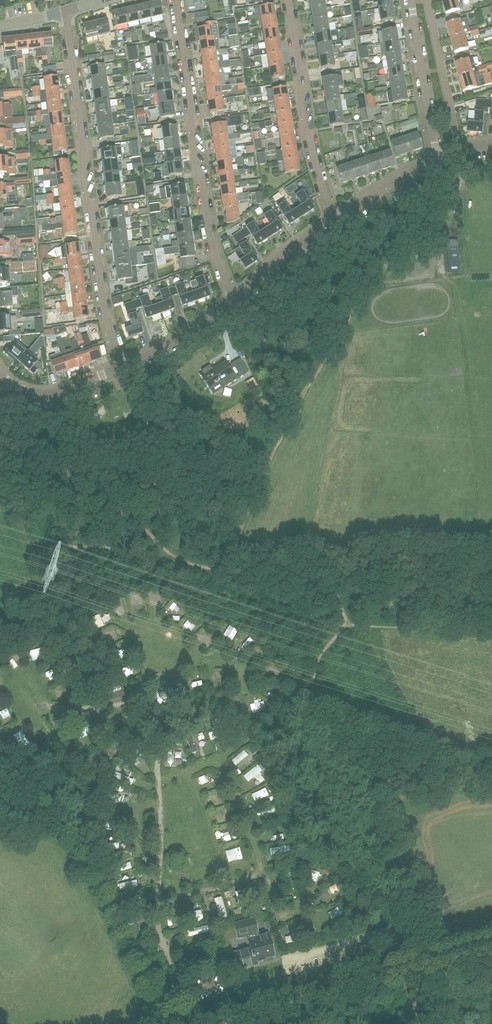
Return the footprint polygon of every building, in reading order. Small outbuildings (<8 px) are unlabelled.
[(230,15),(233,15),(232,7),(237,6),(236,0),(228,0),(230,15)] [(325,7),(324,0),(310,0),(311,9),(325,7)] [(366,3),(372,2),(373,4),(378,3),(379,9),(392,7),(391,0),(365,0),(366,3)] [(458,0),(442,0),(446,13),(461,9),(458,0)] [(147,2),(148,4),(151,18),(163,15),(160,1),(154,2),(153,1),(147,2)] [(151,18),(148,4),(142,5),(141,4),(135,5),(136,7),(136,6),(139,21),(151,18)] [(261,19),(275,17),(273,4),(259,7),(261,19)] [(130,6),(124,8),(127,23),(139,21),(136,6),(136,7),(130,8),(130,6)] [(325,7),(311,9),(313,20),(327,18),(325,7)] [(392,7),(379,9),(367,11),(368,15),(379,14),(380,21),(394,19),(392,7)] [(127,23),(124,8),(123,8),(124,9),(118,11),(118,9),(112,10),(115,26),(127,23)] [(208,10),(196,11),(197,21),(209,20),(208,10)] [(277,29),(275,17),(261,19),(263,31),(277,29)] [(327,18),(313,20),(314,25),(311,25),(312,31),(315,30),(315,32),(329,30),(328,24),(342,21),(342,17),(327,19),(327,18)] [(461,20),(447,24),(451,38),(465,34),(470,33),(479,30),(478,26),(469,28),(466,18),(461,20)] [(94,20),(95,22),(98,36),(110,34),(107,19),(100,21),(100,19),(94,20)] [(234,19),(227,20),(228,29),(236,28),(234,19)] [(98,36),(95,22),(89,23),(88,21),(82,23),(86,39),(98,36)] [(205,27),(197,28),(199,40),(213,38),(212,31),(216,30),(215,22),(204,24),(205,27)] [(245,23),(238,24),(239,32),(246,31),(245,23)] [(355,39),(353,27),(346,28),(348,40),(355,39)] [(358,37),(373,35),(372,27),(364,28),(357,30),(358,37)] [(277,29),(263,31),(265,43),(279,41),(277,29)] [(329,30),(315,32),(317,44),(331,42),(331,43),(340,42),(338,29),(329,30)] [(384,43),(398,41),(396,29),(382,31),(384,43)] [(465,34),(451,38),(455,52),(469,48),(466,39),(473,38),(472,37),(480,35),(479,30),(470,33),(465,34)] [(155,33),(156,40),(168,38),(167,31),(155,33)] [(46,47),(53,46),(51,33),(49,34),(48,32),(46,32),(45,34),(39,35),(40,48),(42,60),(47,60),(46,53),(47,53),(46,47)] [(39,35),(27,36),(28,49),(35,48),(37,61),(42,60),(40,48),(39,35)] [(12,57),(16,56),(16,50),(14,37),(8,38),(7,36),(5,37),(4,38),(2,39),(4,58),(10,57),(12,57)] [(27,36),(14,37),(16,50),(16,56),(17,63),(23,63),(21,50),(28,49),(27,36)] [(213,38),(199,40),(201,52),(215,50),(219,49),(217,38),(213,38)] [(279,41),(265,43),(266,49),(253,51),(254,57),(267,55),(281,53),(279,41)] [(331,42),(317,44),(319,56),(333,54),(332,49),(336,49),(336,47),(349,45),(348,41),(340,42),(331,43),(331,42)] [(398,41),(384,43),(385,51),(374,53),(374,57),(386,55),(400,53),(398,41)] [(167,49),(166,43),(150,45),(151,58),(166,55),(165,50),(167,49)] [(136,46),(127,47),(129,59),(137,57),(136,46)] [(201,52),(202,64),(217,62),(216,56),(221,55),(228,54),(227,49),(220,50),(220,49),(219,49),(215,50),(201,52)] [(104,61),(114,59),(113,52),(103,53),(104,61)] [(101,53),(88,55),(89,63),(102,61),(101,53)] [(281,53),(267,55),(269,67),(283,64),(281,53)] [(402,65),(400,53),(386,55),(387,61),(382,61),(383,63),(376,64),(376,69),(388,67),(402,65)] [(333,54),(319,56),(321,68),(335,66),(333,54)] [(153,69),(167,67),(167,61),(169,61),(168,55),(166,55),(151,58),(152,64),(148,64),(149,70),(154,70),(153,69)] [(455,63),(460,78),(487,69),(491,68),(491,63),(486,65),(476,68),(473,58),(470,59),(469,59),(455,63)] [(217,62),(202,64),(204,76),(218,74),(217,67),(230,66),(229,61),(217,62)] [(369,63),(361,65),(363,72),(371,70),(369,63)] [(91,79),(106,77),(104,64),(88,67),(89,73),(91,72),(91,79)] [(283,64),(269,67),(271,79),(285,77),(283,64)] [(389,74),(377,76),(378,81),(389,79),(404,77),(402,65),(388,67),(389,74)] [(135,77),(136,85),(155,82),(169,79),(168,73),(170,73),(169,67),(167,67),(153,69),(154,70),(155,77),(152,77),(151,75),(135,77)] [(227,72),(228,77),(239,75),(238,69),(227,72)] [(487,69),(460,78),(464,92),(487,85),(484,74),(488,73),(487,69)] [(220,86),(218,74),(204,76),(206,88),(220,86)] [(338,88),(343,88),(341,75),(322,78),(324,90),(338,88)] [(45,91),(58,89),(56,76),(43,78),(45,91)] [(106,77),(91,79),(89,79),(90,85),(93,85),(93,90),(107,89),(106,77)] [(405,88),(404,77),(389,79),(391,86),(375,89),(376,93),(386,91),(387,91),(391,90),(405,88)] [(171,79),(169,79),(155,82),(156,94),(171,92),(171,91),(170,85),(172,85),(171,79)] [(220,86),(206,88),(208,100),(222,98),(221,92),(231,90),(230,85),(220,87),(220,86)] [(274,101),(288,99),(286,87),(272,89),(273,95),(267,96),(267,97),(261,98),(261,103),(274,101)] [(338,88),(324,90),(326,102),(340,100),(356,98),(355,94),(339,96),(338,88)] [(387,91),(386,91),(388,103),(407,100),(405,88),(391,90),(387,91)] [(58,89),(45,91),(47,103),(60,101),(58,89)] [(107,89),(93,90),(91,91),(92,97),(94,96),(95,103),(109,101),(107,89)] [(171,92),(156,94),(158,105),(173,103),(172,103),(172,97),(174,97),(173,91),(171,91),(171,92)] [(375,107),(373,95),(366,96),(368,108),(375,107)] [(358,97),(360,108),(367,107),(365,96),(358,97)] [(131,98),(124,99),(126,111),(133,110),(131,98)] [(224,111),(222,98),(208,100),(209,113),(224,111)] [(290,111),(288,99),(274,101),(276,113),(290,111)] [(340,100),(326,102),(328,114),(342,112),(340,100)] [(60,101),(47,103),(48,111),(36,112),(36,117),(61,113),(60,101)] [(96,109),(96,115),(111,113),(117,112),(116,106),(110,107),(109,101),(95,103),(93,103),(94,109),(96,109)] [(173,103),(158,105),(160,118),(174,116),(174,110),(176,109),(175,103),(172,103),(173,103)] [(4,125),(4,118),(10,118),(9,105),(1,105),(1,104),(0,104),(0,126),(4,125)] [(361,121),(368,120),(366,109),(359,110),(361,121)] [(292,123),(290,111),(276,113),(278,125),(292,123)] [(483,133),(485,113),(476,111),(475,123),(469,123),(468,132),(483,133)] [(244,112),(244,122),(253,122),(253,112),(244,112)] [(342,112),(328,114),(330,126),(343,124),(343,125),(352,123),(350,117),(343,118),(342,112)] [(36,117),(36,122),(43,121),(44,128),(46,128),(50,128),(63,126),(61,113),(36,117)] [(111,113),(96,115),(94,115),(95,121),(97,121),(98,127),(112,125),(111,113)] [(213,137),(227,135),(226,127),(243,125),(241,115),(222,118),(223,123),(211,125),(213,137)] [(292,123),(278,125),(280,137),(294,135),(292,123)] [(0,131),(0,146),(4,146),(5,147),(12,147),(11,132),(20,131),(19,124),(5,125),(6,132),(3,132),(3,131),(0,131)] [(98,127),(96,127),(97,133),(99,133),(99,139),(114,138),(112,125),(98,127)] [(163,139),(178,137),(177,132),(179,131),(178,125),(161,128),(163,139)] [(50,128),(46,128),(47,134),(30,137),(31,142),(39,141),(64,138),(63,126),(50,128)] [(227,135),(213,137),(215,149),(229,147),(228,140),(240,138),(239,133),(227,135)] [(404,137),(409,152),(423,148),(418,133),(404,137)] [(294,135),(280,137),(282,149),(296,146),(294,135)] [(180,137),(178,137),(163,139),(164,152),(179,149),(178,143),(180,143),(180,137)] [(409,152),(404,137),(391,142),(396,157),(409,152)] [(64,138),(39,141),(39,146),(52,145),(53,150),(53,152),(62,151),(66,150),(64,138)] [(132,158),(139,157),(137,141),(130,142),(132,158)] [(253,145),(244,147),(245,154),(254,153),(253,145)] [(298,159),(296,146),(282,149),(284,161),(298,159)] [(121,147),(98,150),(99,156),(101,156),(102,161),(116,159),(122,159),(121,147)] [(230,159),(229,147),(215,149),(216,161),(230,159)] [(182,155),(181,149),(179,149),(164,152),(166,163),(181,161),(180,156),(182,155)] [(29,151),(16,152),(16,160),(30,159),(29,151)] [(390,151),(376,155),(381,170),(395,166),(390,151)] [(151,154),(143,155),(144,165),(152,164),(151,154)] [(381,170),(376,155),(363,159),(368,174),(381,170)] [(7,175),(15,175),(13,158),(6,159),(5,158),(0,159),(0,173),(6,173),(7,175)] [(102,161),(100,161),(101,168),(103,167),(103,173),(118,172),(116,159),(102,161)] [(140,159),(132,160),(133,169),(141,168),(140,159)] [(232,171),(230,159),(216,161),(218,173),(232,171)] [(298,159),(284,161),(285,173),(300,171),(298,159)] [(363,159),(350,164),(355,179),(368,174),(363,159)] [(56,174),(69,173),(67,160),(54,162),(56,174)] [(181,161),(166,163),(162,164),(163,176),(183,173),(182,168),(184,167),(183,161),(181,161)] [(355,179),(350,164),(337,168),(342,183),(355,179)] [(232,171),(218,173),(220,185),(234,183),(233,176),(245,174),(247,173),(246,169),(244,170),(244,169),(232,171)] [(103,173),(102,174),(102,180),(104,180),(105,185),(120,183),(118,172),(103,173)] [(69,173),(56,174),(57,186),(70,184),(69,173)] [(149,182),(147,178),(143,179),(141,173),(134,175),(137,186),(149,182)] [(0,186),(0,199),(7,198),(14,198),(13,185),(31,184),(30,178),(13,179),(6,179),(7,185),(0,186)] [(105,185),(103,186),(104,192),(106,192),(107,198),(121,196),(120,183),(105,185)] [(187,190),(186,183),(165,186),(167,199),(171,198),(186,196),(185,190),(187,190)] [(234,183),(220,185),(222,197),(236,195),(234,183)] [(57,186),(59,199),(72,197),(70,184),(57,186)] [(297,209),(302,217),(314,209),(307,198),(311,196),(306,189),(303,191),(296,196),(302,206),(297,209)] [(264,201),(262,191),(256,192),(257,203),(264,201)] [(236,195),(222,197),(223,209),(226,209),(227,215),(226,215),(227,224),(233,223),(239,218),(237,202),(249,200),(248,194),(236,196),(236,195)] [(186,197),(186,196),(171,198),(173,209),(188,207),(187,202),(189,202),(188,196),(186,197)] [(74,209),(72,197),(59,199),(53,199),(46,200),(47,205),(60,203),(61,210),(74,209)] [(285,202),(274,209),(279,216),(283,214),(289,225),(302,217),(297,209),(291,212),(285,202)] [(159,211),(158,203),(149,204),(150,213),(159,211)] [(122,206),(106,208),(107,214),(109,214),(110,220),(124,218),(122,206)] [(190,214),(189,207),(188,207),(173,209),(173,211),(168,211),(170,223),(175,223),(175,222),(189,220),(188,214),(190,214)] [(49,224),(75,221),(74,209),(61,210),(61,217),(55,217),(55,219),(49,220),(49,224)] [(279,216),(274,209),(264,216),(271,226),(265,229),(270,237),(282,229),(275,218),(279,216)] [(3,230),(2,220),(11,220),(11,215),(2,215),(2,214),(0,214),(0,230),(3,230)] [(125,230),(124,218),(110,220),(108,220),(108,226),(110,226),(111,232),(125,230)] [(150,228),(148,220),(140,221),(142,230),(150,228)] [(175,222),(175,223),(176,234),(191,232),(190,226),(192,226),(191,220),(189,220),(175,222)] [(64,235),(77,234),(75,221),(49,224),(42,225),(42,231),(63,228),(64,235)] [(251,234),(258,245),(270,237),(265,229),(260,233),(253,223),(243,229),(247,237),(251,234)] [(149,229),(142,230),(143,240),(151,239),(149,229)] [(243,229),(232,236),(237,243),(247,237),(243,229)] [(127,242),(125,230),(111,232),(109,232),(110,239),(112,238),(113,244),(127,242)] [(171,242),(172,247),(193,244),(192,238),(194,238),(193,232),(191,232),(176,234),(177,241),(171,242)] [(36,245),(36,234),(32,235),(18,235),(16,236),(16,246),(36,245)] [(153,238),(154,249),(162,248),(160,237),(153,238)] [(458,240),(444,241),(446,272),(460,271),(458,240)] [(9,247),(9,242),(3,243),(3,242),(0,242),(0,257),(3,256),(4,258),(12,258),(11,247),(9,247)] [(114,250),(114,256),(129,255),(149,252),(148,246),(128,249),(127,242),(113,244),(111,245),(111,250),(114,250)] [(239,247),(246,257),(240,261),(245,269),(258,261),(253,253),(252,253),(246,242),(239,247)] [(67,258),(80,256),(78,244),(61,246),(62,258),(67,258)] [(195,250),(195,244),(193,244),(172,247),(163,248),(163,249),(164,255),(179,253),(180,257),(178,258),(180,270),(186,269),(184,258),(194,256),(193,250),(195,250)] [(162,248),(154,249),(155,256),(164,255),(163,249),(163,248),(162,248)] [(129,255),(114,256),(112,257),(113,262),(115,262),(116,268),(130,266),(129,255)] [(80,256),(67,258),(69,270),(82,268),(80,256)] [(22,263),(13,263),(14,273),(23,273),(22,263)] [(130,266),(116,268),(114,268),(114,275),(116,274),(117,281),(125,280),(126,284),(138,283),(136,266),(130,267),(130,266)] [(0,269),(0,283),(10,282),(9,268),(0,269)] [(83,280),(82,268),(69,270),(70,282),(83,280)] [(193,292),(196,301),(210,296),(207,288),(206,285),(210,284),(207,275),(203,277),(203,276),(195,279),(199,290),(193,292)] [(83,280),(70,282),(72,294),(85,293),(83,280)] [(183,283),(171,287),(174,296),(179,295),(180,297),(179,297),(182,306),(196,301),(193,292),(187,294),(183,283)] [(6,308),(12,307),(11,296),(18,296),(18,287),(7,288),(7,293),(0,294),(0,309),(6,308)] [(174,296),(171,287),(159,291),(163,303),(157,305),(160,314),(174,309),(171,300),(170,298),(174,296)] [(85,293),(72,294),(73,307),(86,305),(85,293)] [(160,314),(157,305),(151,307),(147,296),(140,298),(140,299),(136,300),(138,308),(143,307),(144,309),(143,310),(146,319),(160,314)] [(136,300),(124,304),(127,312),(138,308),(136,300)] [(86,305),(73,307),(75,319),(88,318),(88,315),(89,315),(89,312),(87,311),(86,305)] [(21,318),(42,317),(41,310),(21,311),(21,318)] [(132,327),(125,329),(128,338),(143,333),(139,324),(139,325),(135,313),(128,316),(132,327)] [(21,335),(21,328),(16,329),(15,317),(11,317),(11,316),(9,316),(0,317),(0,332),(9,331),(9,336),(15,335),(21,335)] [(52,329),(44,332),(46,338),(54,335),(52,329)] [(90,363),(81,336),(80,332),(74,334),(80,352),(75,354),(79,367),(90,363)] [(11,342),(3,351),(13,359),(15,359),(18,362),(27,352),(16,342),(24,341),(31,347),(40,337),(43,336),(43,333),(21,335),(15,335),(15,342),(11,342)] [(87,334),(81,336),(90,363),(96,361),(98,362),(100,361),(100,359),(102,359),(98,346),(92,348),(87,334)] [(40,337),(31,347),(35,351),(38,348),(44,347),(43,336),(40,337)] [(79,367),(75,354),(73,348),(65,351),(61,339),(56,340),(58,346),(61,352),(63,358),(67,371),(79,367)] [(27,352),(18,362),(29,371),(33,374),(37,369),(34,366),(38,361),(32,356),(35,351),(31,347),(27,352)] [(67,371),(63,358),(51,362),(55,375),(57,374),(58,375),(61,375),(61,373),(67,371)] [(213,394),(243,375),(234,361),(227,366),(225,362),(214,368),(213,366),(200,373),(210,389),(213,394)] [(160,591),(160,600),(168,599),(168,590),(160,591)] [(132,609),(131,596),(124,597),(124,610),(132,609)] [(191,616),(195,608),(187,604),(183,612),(191,616)] [(190,623),(195,628),(206,618),(201,613),(190,623)] [(238,622),(232,632),(240,637),(247,628),(238,622)] [(203,637),(209,644),(220,635),(214,628),(203,637)] [(18,655),(19,664),(26,663),(24,654),(18,655)] [(124,693),(119,680),(100,688),(106,702),(122,696),(121,695),(124,693)] [(185,684),(187,692),(194,690),(192,682),(185,684)] [(167,701),(174,700),(172,691),(165,692),(167,701)] [(184,755),(190,755),(190,749),(175,749),(176,759),(184,759),(184,755)] [(268,787),(277,777),(271,772),(262,782),(268,787)] [(129,794),(130,788),(122,786),(120,792),(129,794)] [(213,793),(215,802),(228,799),(226,791),(213,793)] [(226,824),(226,831),(232,830),(233,834),(238,834),(237,822),(226,824)] [(290,887),(293,896),(304,893),(301,883),(290,887)] [(275,902),(271,885),(265,886),(269,904),(275,902)] [(235,911),(241,909),(236,890),(230,892),(235,911)] [(259,931),(255,917),(235,922),(238,936),(249,933),(252,946),(236,951),(237,955),(236,957),(237,961),(239,962),(240,966),(258,962),(257,958),(274,954),(268,933),(259,936),(258,931),(259,931)]
